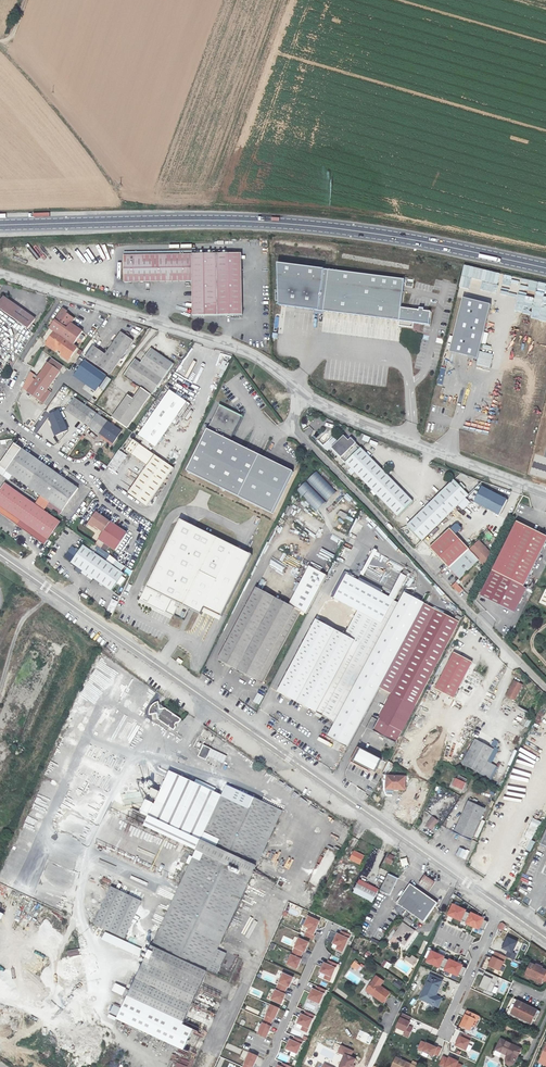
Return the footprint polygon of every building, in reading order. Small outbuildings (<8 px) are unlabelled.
[(194,315),(243,314),(241,253),(125,255),(126,283),(193,282),(194,315)] [(405,280),(280,264),(282,305),(400,320),(399,326),(413,327),(414,323),(430,325),(432,312),(424,311),(425,308),(420,308),(420,310),(402,308),(405,280)] [(452,352),(479,359),(493,305),(466,298),(452,352)] [(15,305),(7,299),(0,309),(0,310),(3,312),(7,306),(12,310),(15,305)] [(38,322),(15,305),(12,310),(7,306),(3,312),(31,332),(38,322)] [(48,328),(49,329),(52,331),(46,340),(56,347),(54,350),(68,359),(76,347),(73,344),(81,331),(71,322),(74,318),(66,312),(67,311),(63,308),(48,328)] [(43,342),(54,350),(56,347),(46,340),(52,331),(49,329),(43,338),(43,342)] [(112,374),(136,339),(123,331),(108,353),(97,346),(89,359),(112,374)] [(177,361),(153,346),(143,361),(137,357),(122,378),(140,391),(150,397),(151,398),(177,361)] [(79,357),(83,351),(78,348),(75,354),(79,357)] [(47,362),(59,370),(62,366),(51,358),(47,362)] [(107,376),(84,360),(73,377),(95,392),(107,376)] [(223,361),(220,369),(225,371),(229,363),(223,361)] [(37,376),(27,391),(39,399),(46,389),(59,370),(47,362),(37,376)] [(436,384),(442,385),(446,369),(440,367),(436,384)] [(27,391),(37,376),(31,372),(23,387),(27,391)] [(46,389),(39,399),(44,403),(51,392),(46,389)] [(155,446),(186,402),(169,390),(138,434),(155,446)] [(140,391),(139,392),(148,399),(150,397),(140,391)] [(126,400),(112,419),(127,429),(148,399),(139,392),(131,404),(126,400)] [(181,397),(187,401),(190,397),(184,393),(181,397)] [(77,402),(68,413),(114,445),(122,433),(77,402)] [(188,471),(240,497),(261,455),(232,442),(244,416),(221,405),(188,471)] [(60,411),(46,418),(55,436),(69,429),(60,411)] [(304,430),(308,437),(314,434),(310,427),(304,430)] [(368,443),(370,437),(364,435),(362,440),(368,443)] [(332,446),(355,471),(398,515),(413,501),(370,456),(352,437),(347,441),(342,436),(332,446)] [(173,468),(134,440),(126,451),(146,466),(127,492),(147,506),(173,468)] [(0,463),(0,467),(40,496),(49,502),(61,510),(77,487),(14,444),(0,463)] [(127,455),(119,450),(107,466),(115,471),(127,455)] [(293,472),(261,455),(240,497),(274,513),(293,472)] [(317,471),(307,481),(326,501),(336,491),(317,471)] [(406,525),(421,540),(457,504),(464,497),(469,491),(455,477),(406,525)] [(306,482),(297,490),(316,510),(325,502),(306,482)] [(0,489),(0,513),(44,544),(60,522),(43,510),(35,504),(5,483),(0,489)] [(482,486),(474,501),(499,514),(507,499),(482,486)] [(35,504),(43,510),(49,502),(40,496),(35,504)] [(464,497),(457,504),(462,509),(469,502),(464,497)] [(129,534),(97,511),(88,525),(94,530),(96,527),(104,533),(98,540),(115,553),(129,534)] [(220,624),(253,555),(181,519),(140,601),(181,622),(186,608),(220,624)] [(517,521),(492,569),(523,585),(545,540),(545,535),(517,521)] [(450,529),(455,534),(461,528),(456,523),(450,529)] [(459,578),(479,560),(484,566),(491,553),(478,540),(469,549),(455,534),(450,529),(449,528),(429,546),(459,578)] [(494,531),(491,534),(489,532),(485,535),(490,541),(498,535),(494,531)] [(330,554),(336,543),(323,537),(318,549),(330,554)] [(71,563),(112,591),(125,574),(85,545),(71,563)] [(301,613),(306,616),(327,577),(310,569),(290,607),(257,590),(219,662),(263,686),(301,613)] [(330,720),(333,724),(398,603),(394,600),(410,572),(404,569),(389,596),(348,574),(334,599),(326,594),(313,620),(306,616),(269,688),(322,717),(322,716),(330,720)] [(523,585),(492,569),(479,594),(514,612),(526,588),(523,585)] [(451,586),(459,594),(463,590),(456,582),(451,586)] [(404,592),(398,603),(333,724),(327,736),(347,747),(379,687),(424,603),(404,592)] [(106,611),(113,614),(118,602),(112,599),(106,611)] [(391,693),(436,609),(424,603),(379,687),(391,693)] [(459,622),(436,609),(391,693),(371,730),(394,743),(459,622)] [(454,699),(474,663),(456,653),(436,689),(454,699)] [(526,685),(517,680),(508,695),(517,700),(526,685)] [(253,702),(259,705),(264,696),(258,693),(253,702)] [(173,731),(182,719),(155,701),(145,715),(164,728),(166,725),(173,731)] [(495,749),(475,739),(462,763),(491,779),(499,764),(489,759),(495,749)] [(334,741),(331,747),(339,751),(342,745),(334,741)] [(202,753),(199,758),(208,763),(211,757),(225,765),(229,758),(215,750),(216,747),(207,742),(201,752),(202,753)] [(373,772),(380,759),(357,748),(351,761),(373,772)] [(394,764),(389,761),(383,774),(388,775),(394,764)] [(457,773),(454,778),(463,783),(466,778),(457,773)] [(152,1040),(184,1056),(194,1034),(178,1026),(204,973),(214,978),(224,957),(213,952),(281,814),(225,787),(219,800),(168,774),(142,826),(193,852),(123,999),(123,1000),(112,1021),(141,1035),(152,1040)] [(403,791),(404,779),(386,778),(385,790),(385,795),(393,796),(393,790),(403,791)] [(460,789),(463,783),(454,778),(451,784),(460,789)] [(417,787),(408,803),(416,807),(425,792),(417,787)] [(147,795),(155,798),(158,791),(150,788),(147,795)] [(140,799),(140,793),(123,793),(123,804),(137,803),(137,799),(140,799)] [(484,810),(468,802),(454,831),(469,840),(484,810)] [(537,841),(545,824),(532,817),(524,835),(537,841)] [(439,823),(433,818),(426,827),(432,832),(439,823)] [(469,862),(473,854),(461,848),(458,856),(469,862)] [(352,859),(362,865),(367,856),(357,850),(352,859)] [(392,866),(398,853),(393,851),(391,855),(389,854),(385,862),(392,866)] [(409,865),(407,858),(400,860),(401,862),(397,863),(398,866),(402,865),(402,867),(409,865)] [(398,879),(388,874),(380,890),(390,895),(398,879)] [(437,884),(426,876),(420,885),(430,893),(437,884)] [(356,887),(357,888),(375,897),(378,890),(360,880),(356,887)] [(110,886),(91,923),(122,939),(140,902),(110,886)] [(422,920),(434,905),(434,904),(410,886),(398,902),(416,916),(422,920)] [(375,897),(357,888),(354,894),(371,903),(375,897)] [(467,910),(452,903),(446,915),(461,922),(467,910)] [(484,918),(470,911),(464,924),(479,930),(484,918)] [(320,922),(308,916),(303,927),(308,929),(306,933),(314,936),(320,922)] [(410,926),(413,921),(406,916),(405,918),(403,921),(410,926)] [(502,931),(506,925),(501,922),(497,928),(502,931)] [(393,935),(404,943),(413,931),(403,923),(393,935)] [(102,931),(98,939),(136,958),(140,950),(102,931)] [(349,939),(337,933),(332,944),(338,946),(336,950),(343,953),(349,939)] [(517,941),(506,936),(501,948),(507,951),(505,956),(506,957),(513,960),(516,954),(512,952),(517,941)] [(309,943),(298,938),(294,948),(305,954),(309,943)] [(445,956),(431,950),(425,962),(439,968),(445,956)] [(505,956),(495,951),(493,956),(492,956),(487,966),(499,971),(506,957),(505,956)] [(302,960),(291,955),(286,965),(297,971),(302,960)] [(406,957),(404,960),(414,967),(418,960),(412,956),(410,960),(406,957)] [(463,965),(449,958),(443,971),(457,977),(463,965)] [(384,960),(381,966),(388,970),(391,964),(384,960)] [(336,968),(324,962),(319,972),(332,978),(336,968)] [(354,962),(351,966),(357,970),(360,966),(354,962)] [(542,982),(545,983),(545,971),(543,970),(545,969),(541,967),(540,968),(531,964),(526,973),(538,979),(539,975),(544,977),(542,982)] [(498,977),(485,971),(478,987),(491,993),(498,977)] [(293,978),(283,973),(278,984),(289,989),(293,978)] [(541,984),(542,982),(544,977),(539,975),(538,979),(526,973),(524,977),(541,984)] [(376,976),(373,981),(366,991),(382,1002),(389,992),(380,986),(383,981),(376,976)] [(431,976),(420,1000),(438,1009),(442,1000),(436,997),(443,982),(431,976)] [(395,979),(392,984),(400,988),(403,984),(395,979)] [(324,994),(312,988),(307,1000),(320,1005),(324,994)] [(286,995),(275,990),(270,1001),(281,1006),(286,995)] [(516,1003),(510,1015),(529,1024),(536,1012),(516,1003)] [(280,1009),(271,1005),(265,1016),(275,1020),(280,1009)] [(480,1017),(467,1010),(459,1027),(470,1032),(473,1027),(475,1028),(480,1017)] [(412,1018),(402,1013),(395,1028),(405,1032),(403,1036),(409,1039),(413,1028),(409,1026),(412,1018)] [(313,1019),(301,1014),(297,1024),(308,1029),(313,1019)] [(271,1027),(262,1023),(258,1035),(266,1039),(271,1027)] [(471,1041),(460,1036),(454,1046),(466,1052),(471,1041)] [(302,1045),(289,1039),(285,1049),(297,1055),(302,1045)] [(438,1048),(421,1041),(417,1050),(433,1058),(434,1055),(438,1057),(442,1048),(438,1046),(438,1048)] [(502,1051),(500,1054),(507,1058),(505,1062),(506,1063),(506,1065),(507,1065),(508,1066),(510,1066),(511,1066),(513,1066),(514,1065),(520,1053),(514,1050),(515,1047),(501,1041),(497,1049),(502,1051)] [(344,1054),(350,1056),(352,1051),(341,1046),(338,1052),(344,1055),(344,1054)] [(470,1058),(476,1061),(480,1053),(473,1050),(470,1058)] [(249,1052),(244,1064),(251,1066),(254,1066),(258,1057),(249,1052)] [(338,1066),(353,1066),(356,1060),(350,1056),(344,1054),(344,1055),(338,1066)] [(443,1056),(438,1066),(441,1066),(463,1066),(463,1065),(459,1064),(459,1062),(449,1057),(448,1058),(443,1056)] [(180,1063),(188,1066),(190,1061),(182,1058),(180,1063)]
